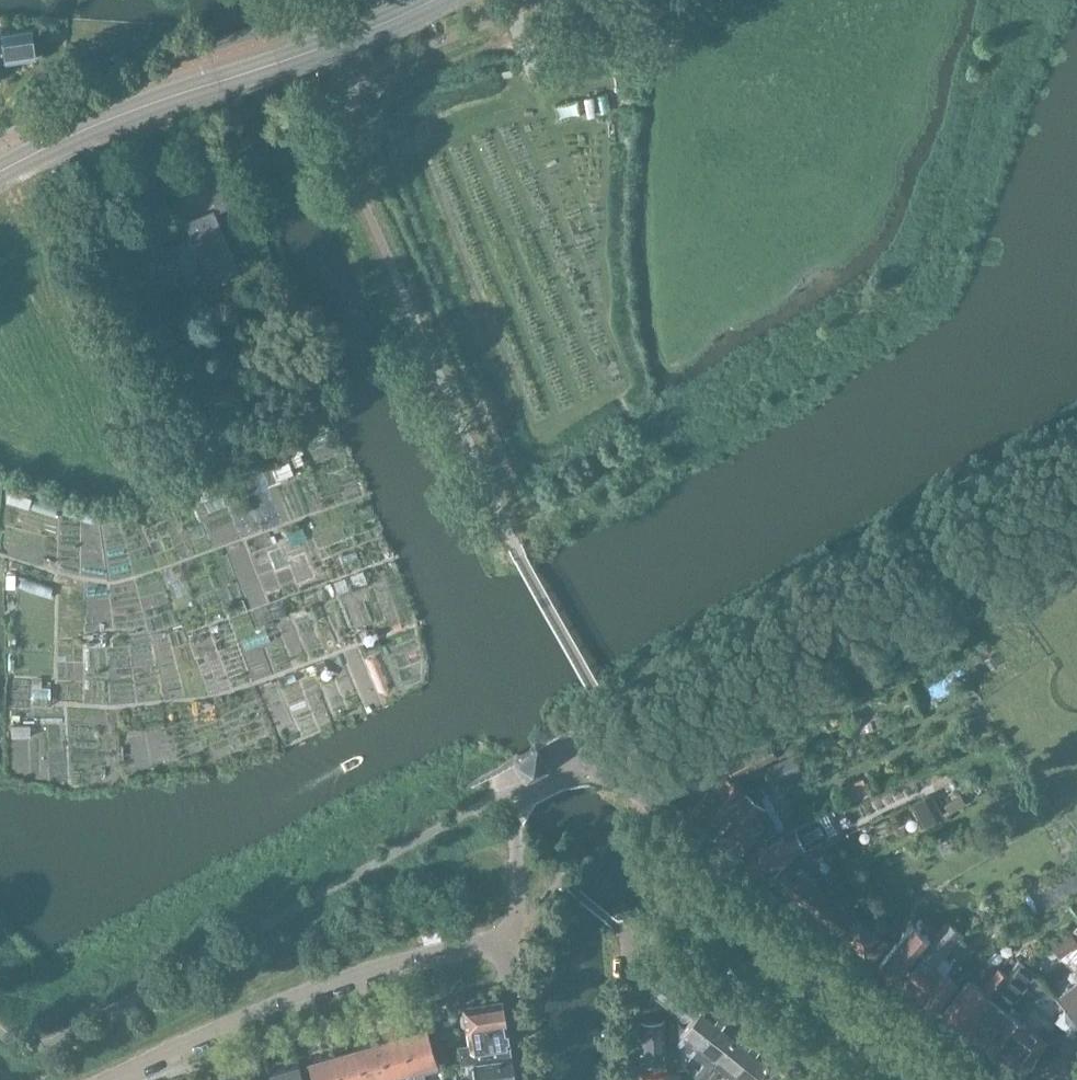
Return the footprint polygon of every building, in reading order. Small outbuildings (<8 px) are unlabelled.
[(3,42),(0,43),(0,62),(6,61),(6,62),(36,58),(32,30),(2,34),(3,42)] [(205,260),(214,282),(239,272),(212,210),(187,221),(194,236),(162,249),(152,226),(127,237),(151,294),(176,283),(172,274),(205,260)] [(290,462),(273,467),(276,479),(293,474),(290,462)] [(257,478),(240,484),(245,497),(262,491),(257,478)] [(301,523),(272,534),(277,547),(306,536),(301,523)] [(548,765),(537,745),(515,758),(526,778),(548,765)] [(775,783),(801,769),(793,753),(767,766),(775,783)] [(690,815),(711,831),(745,788),(724,771),(715,781),(716,782),(690,815)] [(732,848),(742,835),(743,836),(767,806),(761,795),(766,793),(762,785),(747,790),(745,788),(711,831),(732,848)] [(943,816),(931,792),(911,803),(924,828),(943,816)] [(767,806),(743,836),(742,835),(732,848),(742,855),(782,834),(787,831),(784,825),(778,829),(767,806)] [(830,834),(819,814),(787,831),(782,834),(742,855),(762,871),(830,834)] [(842,932),(864,949),(863,950),(878,963),(879,962),(893,944),(879,932),(881,930),(857,912),(854,916),(807,880),(809,877),(808,872),(802,867),(797,868),(795,870),(786,863),(766,874),(841,933),(842,932)] [(919,915),(893,944),(879,962),(896,976),(918,951),(936,930),(919,915)] [(902,980),(938,1009),(953,988),(957,983),(945,972),(953,963),(944,956),(963,933),(946,918),(936,930),(918,951),(922,954),(902,980)] [(1059,956),(1065,951),(1075,943),(1067,932),(1051,945),(1059,956)] [(942,1012),(982,1043),(1008,1009),(1036,974),(1018,959),(1006,974),(997,967),(980,988),(969,979),(958,992),(953,988),(938,1009),(942,1012)] [(684,1018),(699,999),(654,963),(639,981),(684,1018)] [(1060,996),(1076,1018),(1076,982),(1060,996)] [(1045,1008),(1055,996),(1038,983),(1029,995),(1045,1008)] [(465,1032),(467,1032),(468,1043),(458,1044),(461,1063),(471,1062),(512,1056),(506,1024),(501,1000),(462,1006),(463,1014),(460,1016),(461,1024),(465,1026),(465,1032)] [(691,1055),(693,1054),(722,1017),(704,1002),(684,1026),(676,1020),(671,1026),(670,1048),(678,1048),(678,1044),(688,1051),(687,1052),(691,1055)] [(1009,1011),(1008,1009),(982,1043),(1000,1057),(1021,1069),(1049,1034),(1029,1018),(1030,1017),(1014,1004),(1009,1011)] [(659,1007),(641,1007),(642,1070),(666,1070),(664,1016),(659,1017),(659,1007)] [(1065,1009),(1056,1020),(1070,1032),(1076,1026),(1076,1024),(1065,1009)] [(698,1079),(699,1079),(738,1030),(722,1017),(693,1054),(704,1063),(703,1064),(702,1064),(692,1076),(698,1079)] [(426,1027),(403,1034),(413,1069),(436,1063),(426,1027)] [(732,1076),(757,1045),(738,1030),(699,1079),(701,1079),(711,1079),(722,1067),(732,1076)] [(403,1034),(379,1041),(389,1077),(413,1069),(403,1034)] [(389,1077),(379,1041),(356,1048),(366,1079),(377,1079),(389,1077)] [(738,1079),(759,1079),(775,1059),(774,1059),(772,1057),(757,1045),(732,1076),(738,1079)] [(333,1054),(340,1079),(366,1079),(356,1048),(333,1054)] [(315,1079),(340,1079),(333,1054),(309,1061),(315,1079)] [(474,1079),(517,1079),(517,1078),(516,1078),(512,1056),(471,1062),(474,1079)] [(775,1059),(759,1079),(788,1079),(793,1073),(775,1059)] [(298,1064),(271,1072),(273,1079),(302,1079),(298,1064)]
